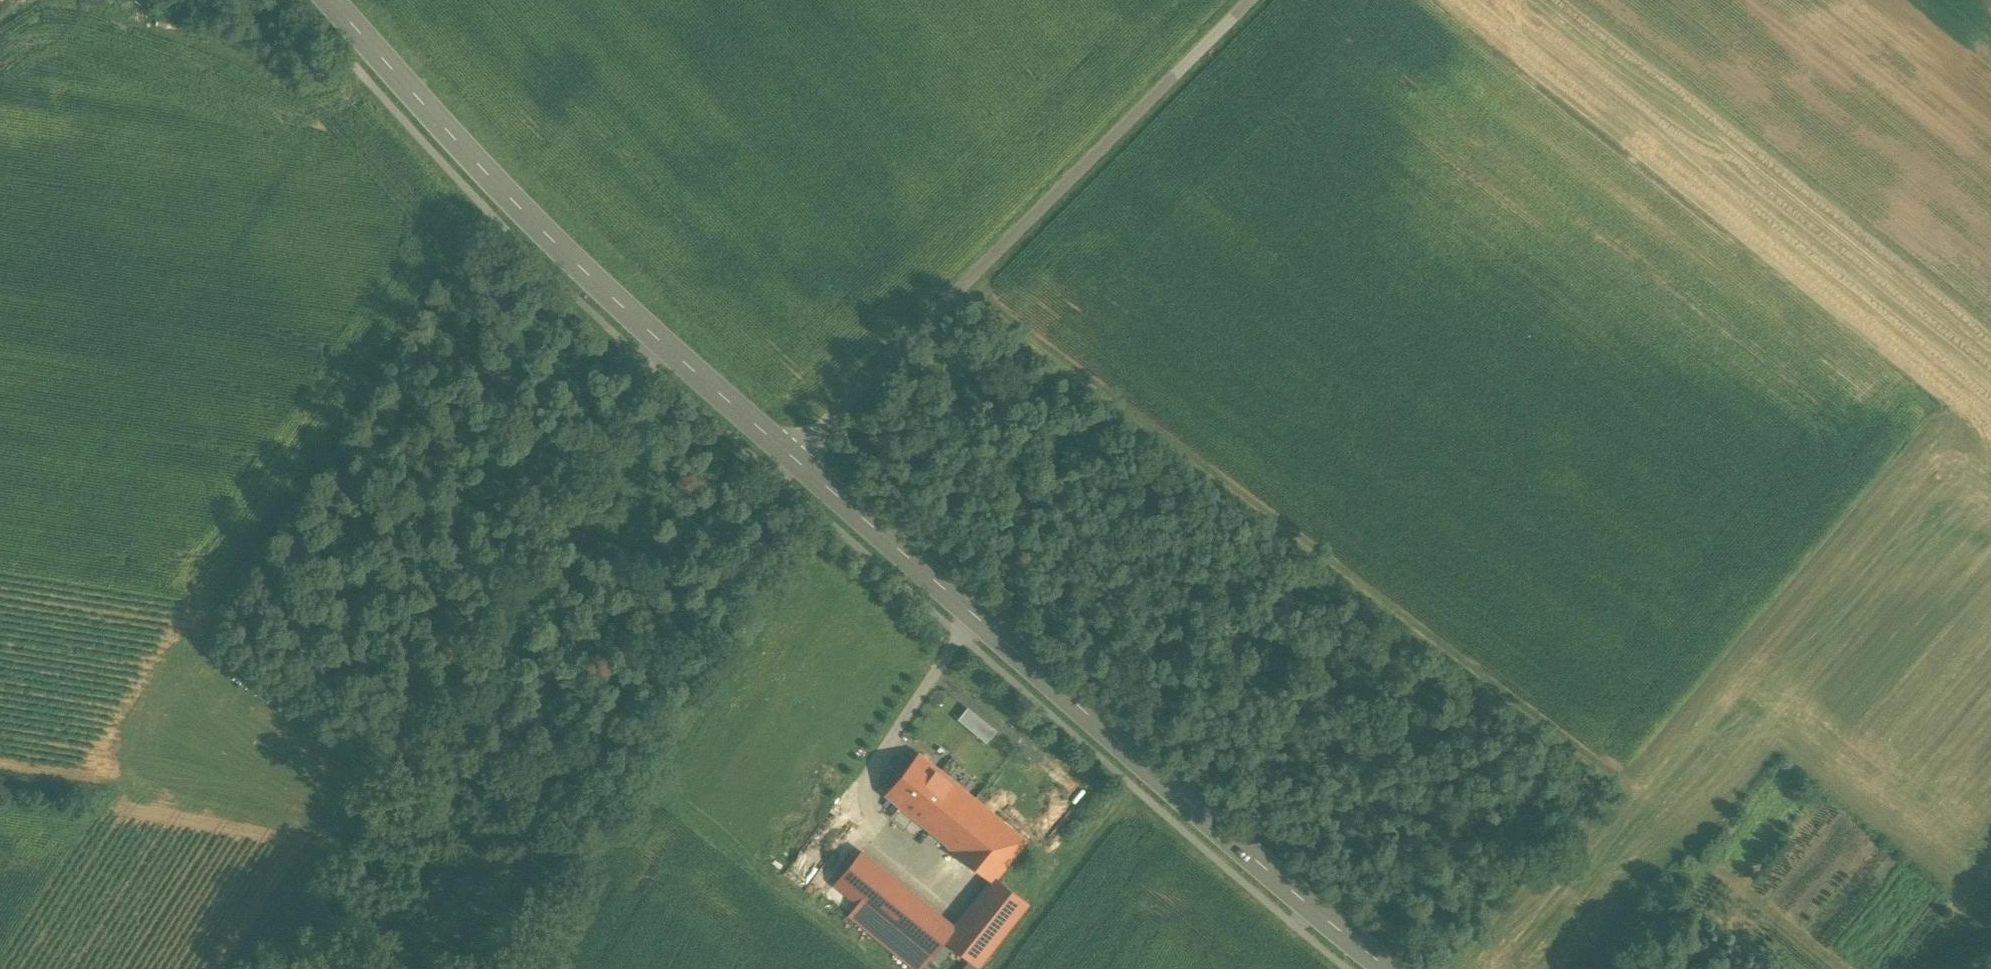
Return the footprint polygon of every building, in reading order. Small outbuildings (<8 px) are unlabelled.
[(919,755),(887,795),(927,827),(959,787),(919,755)] [(954,927),(861,851),(834,884),(858,903),(850,914),(918,968),(920,968),(932,954),(950,968),(974,968),(1027,903),(995,877),(1025,840),(959,787),(927,827),(992,879),(954,927)]
